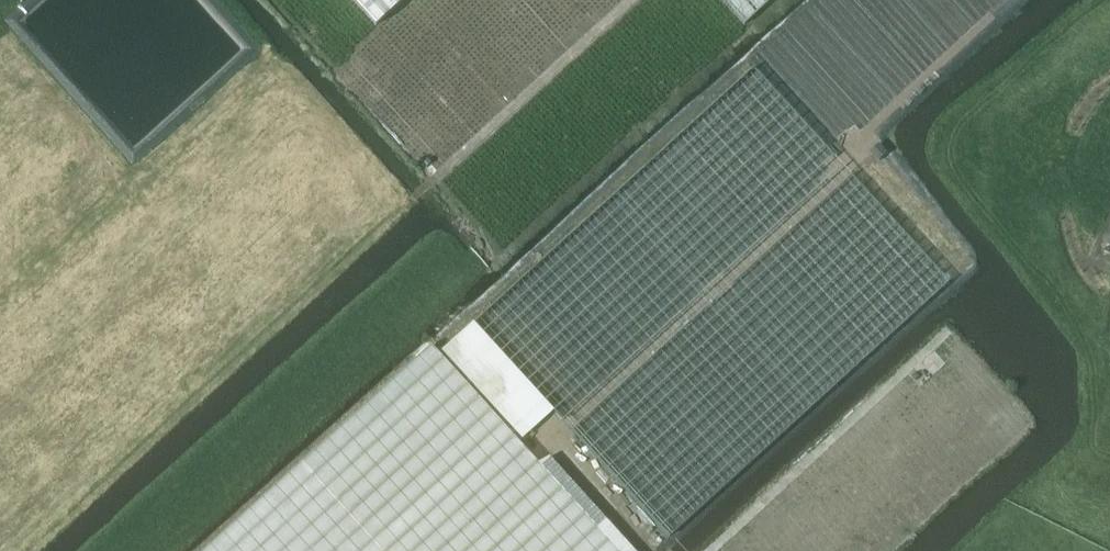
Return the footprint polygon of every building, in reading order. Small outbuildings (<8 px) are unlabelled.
[(406,0),(353,0),(377,26),(406,0)] [(1089,245),(1088,259),(1094,261),(1097,253),(1089,245)] [(204,550),(617,550),(516,439),(431,345),(204,550)]
